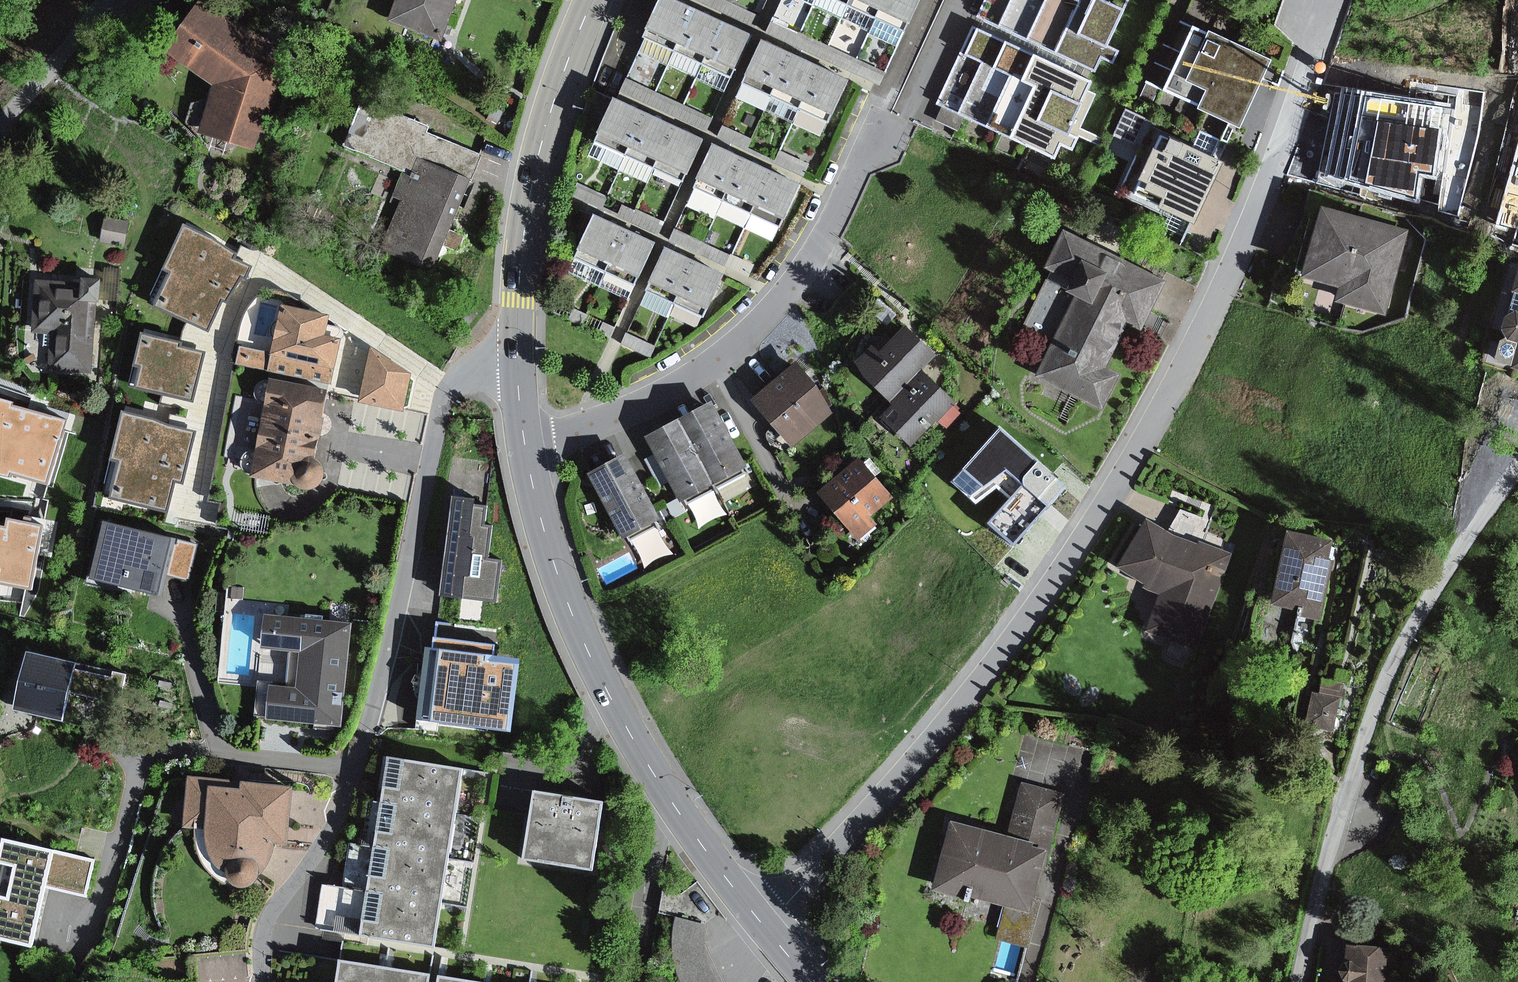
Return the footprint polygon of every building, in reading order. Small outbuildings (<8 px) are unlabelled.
[(222,80),(207,131),(267,149),(296,53),(229,0),(209,0),(175,42),(222,80)] [(398,15),(452,38),(468,0),(404,0),(398,15)] [(695,0),(672,0),(656,33),(684,47),(705,5),(695,0)] [(859,5),(888,18),(896,0),(862,0),(859,5)] [(888,18),(916,31),(930,0),(896,0),(888,18)] [(985,8),(1008,19),(1017,0),(989,0),(985,8)] [(1008,19),(1066,46),(1088,0),(1017,0),(1008,19)] [(1066,46),(1108,65),(1114,51),(1121,54),(1147,1),(1145,0),(1088,0),(1066,46)] [(733,19),(705,5),(684,47),(713,61),(733,19)] [(762,33),(733,19),(713,61),(742,75),(762,33)] [(966,57),(947,97),(951,99),(943,116),(966,128),(974,110),(970,108),(995,56),(1007,62),(1018,39),(982,22),(966,57)] [(1280,58),(1212,23),(1180,85),(1248,120),(1280,58)] [(805,51),(777,37),(756,79),(785,93),(805,51)] [(1007,62),(995,56),(970,108),(974,110),(1028,135),(1054,81),(1039,74),(1049,53),(1018,39),(1007,62)] [(834,65),(805,51),(785,93),(813,107),(834,65)] [(1054,81),(1028,135),(1070,154),(1076,140),(1084,143),(1109,89),(1100,86),(1104,78),(1049,53),(1039,74),(1054,81)] [(862,79),(834,65),(813,107),(842,120),(862,79)] [(1447,108),(1337,91),(1319,173),(1415,200),(1418,176),(1437,178),(1447,108)] [(657,109),(628,95),(608,137),(636,151),(657,109)] [(490,151),(374,98),(356,136),(425,167),(390,242),(441,266),(482,178),(478,177),(490,151)] [(686,123),(657,109),(636,151),(665,165),(686,123)] [(714,137),(686,123),(665,165),(694,179),(714,137)] [(1233,159),(1174,130),(1145,188),(1204,217),(1233,159)] [(756,154),(727,140),(707,182),(735,196),(756,154)] [(784,168),(756,154),(735,196),(764,210),(784,168)] [(813,182),(784,168),(764,210),(793,224),(813,182)] [(1419,229),(1417,228),(1335,204),(1314,275),(1352,286),(1348,299),(1394,313),(1419,229)] [(638,224),(609,210),(589,252),(617,266),(638,224)] [(143,217),(113,211),(108,236),(138,242),(143,217)] [(257,249),(194,219),(155,299),(219,330),(257,249)] [(667,238),(638,224),(617,266),(646,280),(667,238)] [(1152,326),(1175,277),(1073,229),(1056,266),(1081,278),(1077,286),(1087,291),(1046,375),(1097,399),(1114,407),(1131,372),(1113,364),(1135,318),(1152,326)] [(708,260),(680,246),(659,288),(688,302),(708,260)] [(737,274),(708,260),(688,302),(716,316),(737,274)] [(1517,266),(1491,367),(1517,374),(1517,266)] [(112,301),(114,275),(94,274),(94,279),(44,277),(42,329),(60,330),(58,367),(103,369),(106,315),(107,301),(112,301)] [(340,311),(296,301),(285,351),(251,344),(248,359),(343,380),(353,335),(336,331),(340,311)] [(883,341),(864,360),(905,400),(936,370),(951,354),(917,320),(890,348),(883,341)] [(152,328),(138,382),(202,399),(216,345),(152,328)] [(421,370),(381,342),(372,397),(415,407),(421,370)] [(847,411),(807,359),(764,393),(803,444),(847,411)] [(936,370),(905,400),(892,413),(921,442),(946,417),(955,426),(970,411),(962,403),(966,400),(936,370)] [(275,402),(276,402),(276,406),(261,404),(255,440),(270,443),(269,448),(265,447),(260,447),(256,449),(253,453),(251,458),(251,463),(253,467),(257,471),(262,472),(265,472),(265,474),(311,482),(314,485),(319,488),(326,489),(331,487),(336,484),(339,478),(340,472),(338,466),(335,461),(329,458),(341,384),(281,374),(280,378),(279,377),(274,377),(269,379),(266,383),(264,388),(264,393),(266,397),(270,401),(275,402)] [(7,395),(0,396),(0,469),(19,466),(7,395)] [(761,464),(727,399),(693,417),(725,481),(761,464)] [(203,431),(135,407),(108,482),(176,507),(203,431)] [(725,481),(693,417),(659,434),(691,498),(725,481)] [(1067,487),(999,427),(951,482),(976,505),(996,490),(1007,499),(985,523),(1013,548),(1067,487)] [(673,518),(638,452),(601,471),(636,537),(673,518)] [(868,452),(827,484),(860,526),(861,528),(868,536),(886,522),(880,514),(903,496),(868,452)] [(489,495),(467,492),(453,594),(505,601),(511,558),(498,556),(502,523),(493,522),(496,502),(488,502),(489,495)] [(192,530),(115,512),(99,580),(176,598),(182,571),(190,537),(192,530)] [(1133,564),(1171,587),(1157,630),(1209,647),(1242,551),(1198,537),(1163,515),(1133,564)] [(1348,537),(1301,530),(1289,602),(1337,610),(1348,537)] [(182,571),(199,575),(207,542),(190,537),(182,571)] [(316,652),(312,686),(281,683),(278,716),(353,724),(357,691),(360,656),(364,621),(280,612),(276,648),(316,652)] [(494,646),(432,638),(431,648),(425,647),(415,719),(510,732),(520,658),(493,655),(494,646)] [(40,649),(26,707),(74,718),(87,660),(40,649)] [(1344,729),(1349,696),(1320,692),(1315,725),(1344,729)] [(398,752),(392,797),(464,807),(470,762),(398,752)] [(270,878),(272,872),(271,868),(277,863),(284,851),(285,841),(298,842),(305,785),(199,773),(193,830),(219,833),(217,842),(221,855),(229,866),(239,872),(240,877),(244,883),(249,886),(255,888),(261,887),(267,883),(270,878)] [(1040,946),(1076,793),(1029,782),(1017,830),(963,818),(946,890),(1016,906),(1008,938),(1040,946)] [(619,800),(551,790),(541,858),(609,867),(619,800)] [(392,797),(385,843),(457,852),(464,807),(392,797)] [(1,833),(0,835),(0,937),(41,948),(57,885),(92,894),(101,859),(1,833)] [(385,843),(379,886),(452,897),(457,852),(385,843)] [(379,886),(372,933),(445,943),(452,897),(379,886)] [(721,968),(714,946),(716,923),(684,915),(679,938),(681,963),(690,981),(731,981),(721,968)] [(1396,945),(1357,943),(1356,958),(1353,971),(1356,981),(1394,981),(1396,945)] [(351,958),(347,981),(394,981),(397,966),(351,958)] [(397,966),(394,981),(439,981),(441,972),(397,966)] [(449,974),(448,981),(496,981),(449,974)]
